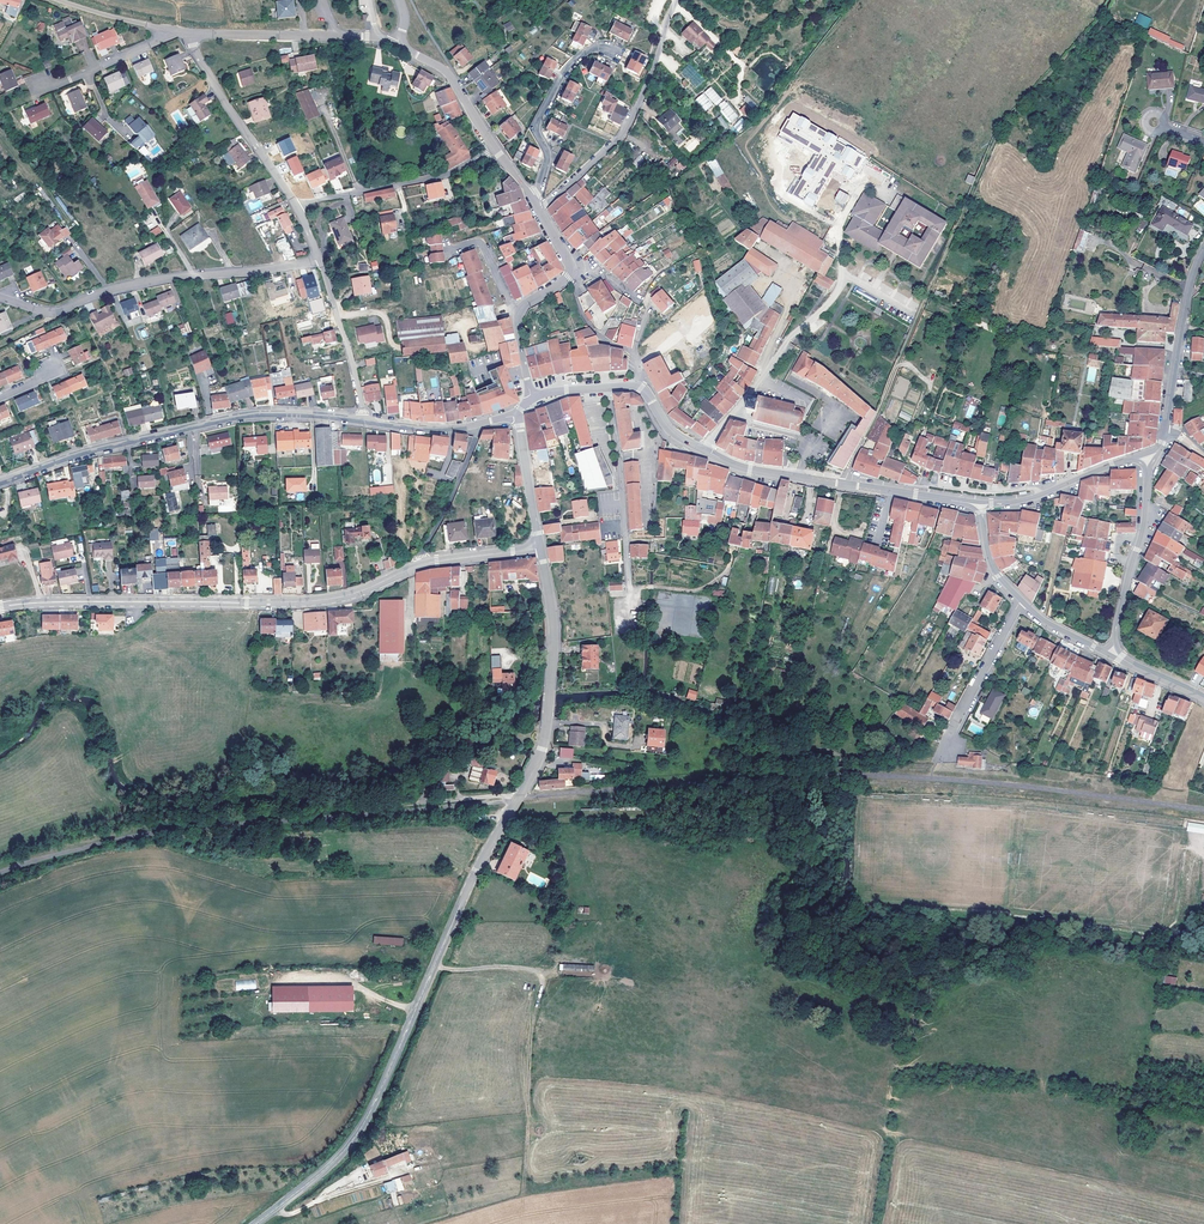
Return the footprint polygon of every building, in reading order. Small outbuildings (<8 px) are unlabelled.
[(19,9),(22,0),(0,0),(0,3),(10,7),(19,9)] [(292,1),(277,3),(279,19),(294,17),(292,1)] [(1138,13),(1135,24),(1148,28),(1151,17),(1138,13)] [(86,35),(81,23),(76,25),(75,22),(72,23),(70,20),(55,26),(61,41),(68,37),(71,44),(78,41),(77,39),(86,35)] [(504,24),(508,32),(514,28),(510,21),(504,24)] [(576,22),(571,31),(576,33),(586,38),(588,35),(593,37),(596,32),(576,22)] [(613,35),(618,38),(623,27),(614,22),(609,33),(613,35)] [(695,31),(699,28),(694,23),(691,26),(695,31)] [(699,47),(704,43),(705,44),(710,40),(699,28),(695,31),(691,26),(682,35),(691,44),(694,42),(699,47)] [(117,27),(109,31),(114,43),(115,45),(119,43),(118,43),(116,37),(120,35),(117,27)] [(623,27),(618,38),(621,39),(627,42),(632,31),(623,27)] [(1170,39),(1171,36),(1150,27),(1147,34),(1182,49),(1184,45),(1170,39)] [(105,49),(105,47),(114,43),(109,31),(93,37),(99,51),(105,49)] [(584,42),(586,38),(576,33),(572,42),(582,47),(584,42)] [(716,46),(710,41),(706,45),(712,50),(716,46)] [(454,58),(465,50),(461,45),(450,53),(454,58)] [(510,45),(505,49),(508,53),(513,49),(510,45)] [(472,60),(467,53),(465,50),(454,58),(462,68),(472,60)] [(633,56),(630,61),(646,69),(650,60),(635,52),(633,56)] [(179,55),(165,60),(171,75),(185,70),(179,55)] [(313,57),(289,61),(291,74),(316,70),(313,57)] [(148,59),(133,66),(138,77),(153,71),(148,59)] [(547,59),(543,67),(552,72),(554,68),(556,63),(547,59)] [(45,69),(51,67),(48,60),(42,63),(45,69)] [(646,69),(630,61),(629,64),(626,70),(637,76),(636,77),(641,79),(646,69)] [(469,74),(474,81),(487,71),(490,69),(484,62),(469,74)] [(588,73),(597,78),(603,67),(599,65),(594,63),(588,73)] [(382,70),(373,68),(369,81),(379,83),(378,84),(382,85),(381,89),(387,91),(389,87),(396,89),(400,74),(392,72),(391,75),(387,74),(388,69),(383,67),(382,70)] [(552,72),(543,67),(539,76),(548,81),(550,75),(552,72)] [(603,67),(597,78),(602,80),(606,83),(612,71),(609,70),(603,67)] [(0,74),(0,81),(5,92),(17,87),(10,70),(0,74)] [(428,76),(420,71),(411,86),(422,92),(425,87),(428,83),(429,84),(432,78),(428,76)] [(487,71),(474,81),(484,93),(481,96),(484,100),(492,94),(489,91),(497,84),(487,71)] [(109,91),(118,87),(119,88),(125,86),(124,84),(123,81),(119,73),(119,72),(103,79),(109,91)] [(239,77),(243,90),(254,87),(249,73),(239,77)] [(1173,73),(1147,75),(1149,90),(1174,88),(1173,73)] [(566,91),(575,95),(579,86),(570,82),(567,86),(565,90),(566,91)] [(74,86),(65,90),(75,113),(86,108),(78,90),(76,90),(74,86)] [(711,86),(703,92),(715,106),(723,100),(711,86)] [(1191,87),(1187,100),(1203,104),(1203,91),(1191,87)] [(451,92),(450,88),(436,94),(440,108),(456,102),(451,92)] [(570,103),(575,95),(566,91),(565,90),(563,95),(561,99),(570,103)] [(308,91),(296,95),(307,121),(319,117),(308,91)] [(484,100),(482,101),(486,106),(488,104),(491,110),(489,111),(492,115),(506,107),(496,91),(492,94),(484,100)] [(603,112),(611,116),(618,103),(611,99),(613,96),(605,92),(604,95),(606,97),(602,105),(603,106),(605,107),(603,112)] [(695,99),(705,112),(713,106),(704,93),(695,99)] [(208,101),(204,95),(189,105),(192,110),(195,114),(200,122),(210,115),(206,108),(203,104),(208,101)] [(729,123),(738,117),(726,99),(717,105),(729,123)] [(609,120),(609,121),(620,126),(627,112),(623,109),(626,104),(619,100),(618,103),(611,116),(609,120)] [(264,101),(249,105),(250,112),(253,111),(256,123),(269,120),(264,101)] [(459,109),(456,102),(440,108),(444,115),(450,112),(453,119),(461,116),(459,109)] [(45,104),(25,112),(30,123),(50,115),(45,104)] [(744,104),(739,111),(748,117),(752,110),(744,104)] [(669,110),(657,120),(680,145),(684,141),(679,136),(685,131),(678,123),(680,122),(669,110)] [(601,116),(609,121),(609,120),(611,116),(603,112),(601,116)] [(787,193),(814,206),(832,170),(852,180),(864,155),(847,146),(849,141),(790,112),(779,136),(792,143),(793,141),(815,151),(800,180),(795,178),(787,193)] [(200,122),(195,114),(191,117),(195,124),(200,122)] [(128,127),(134,122),(130,116),(125,121),(125,123),(128,127)] [(742,117),(733,125),(738,131),(747,123),(742,117)] [(107,133),(91,118),(83,127),(98,142),(107,133)] [(134,122),(128,127),(135,135),(137,135),(137,134),(139,137),(143,142),(147,143),(153,137),(154,134),(146,127),(147,126),(139,118),(134,122)] [(521,131),(510,118),(500,127),(510,140),(521,131)] [(552,131),(555,133),(560,124),(551,119),(546,128),(552,131)] [(438,124),(433,126),(451,154),(441,159),(448,171),(466,160),(463,155),(468,153),(455,132),(447,122),(442,123),(443,124),(438,126),(438,124)] [(560,124),(555,133),(559,135),(563,137),(568,128),(560,124)] [(316,150),(306,127),(295,132),(301,147),(302,147),(305,154),(316,150)] [(289,136),(277,143),(284,156),(296,150),(289,136)] [(1125,138),(1120,149),(1130,153),(1124,168),(1134,173),(1146,147),(1125,138)] [(145,145),(139,149),(143,157),(149,153),(145,145)] [(238,145),(237,145),(234,147),(228,152),(240,168),(250,161),(238,145)] [(635,145),(632,148),(638,154),(641,151),(635,145)] [(530,148),(525,156),(535,160),(537,157),(539,152),(530,148)] [(525,156),(517,151),(513,158),(522,162),(525,156)] [(562,156),(559,161),(569,165),(573,157),(564,152),(562,156)] [(1173,152),(1168,165),(1176,168),(1176,166),(1186,169),(1190,160),(1180,156),(1180,155),(1173,152)] [(972,186),(985,157),(978,154),(965,183),(972,186)] [(286,160),(293,176),(304,172),(297,155),(286,160)] [(535,160),(525,156),(522,162),(521,164),(530,169),(533,164),(535,160)] [(641,166),(644,162),(645,161),(640,156),(637,159),(635,161),(641,166)] [(715,156),(707,160),(722,189),(730,185),(715,156)] [(663,158),(658,162),(664,171),(680,160),(678,157),(668,164),(663,158)] [(346,171),(340,158),(322,164),(329,179),(335,176),(334,174),(339,172),(340,173),(346,171)] [(569,165),(559,161),(558,164),(555,169),(565,174),(569,165)] [(638,169),(641,166),(635,161),(632,164),(638,169)] [(685,161),(676,166),(681,172),(689,166),(685,161)] [(1185,174),(1186,169),(1176,166),(1176,168),(1168,165),(1167,168),(1179,172),(1185,174)] [(319,172),(306,177),(312,190),(325,183),(322,176),(325,175),(323,170),(319,172)] [(496,197),(499,208),(502,207),(524,201),(522,196),(519,189),(509,178),(502,184),(504,194),(496,197)] [(558,201),(563,208),(574,199),(572,198),(575,195),(584,187),(586,185),(581,180),(572,189),(558,201)] [(135,187),(148,208),(158,203),(146,181),(135,187)] [(264,181),(254,185),(251,186),(253,192),(256,200),(269,194),(264,181)] [(441,184),(426,187),(429,201),(443,198),(441,184)] [(575,195),(585,207),(587,205),(594,199),(584,187),(575,195)] [(381,192),(364,195),(366,203),(395,197),(393,189),(381,192)] [(834,198),(845,204),(850,195),(839,190),(834,198)] [(23,193),(14,198),(16,202),(25,197),(23,193)] [(180,193),(170,200),(180,215),(190,208),(180,193)] [(864,193),(852,214),(855,216),(845,234),(878,253),(881,247),(884,248),(885,247),(910,261),(909,263),(918,268),(923,259),(925,261),(931,251),(928,250),(938,234),(940,235),(946,224),(898,195),(890,208),(898,213),(893,221),(896,222),(888,236),(885,234),(873,227),(885,206),(864,193)] [(594,199),(587,205),(593,212),(598,207),(604,201),(599,195),(594,199)] [(563,208),(553,217),(556,221),(559,227),(582,210),(574,199),(563,208)] [(524,201),(502,207),(503,210),(512,208),(514,215),(528,211),(525,205),(524,201)] [(552,217),(553,217),(563,208),(558,201),(547,210),(549,212),(552,217)] [(608,205),(604,201),(598,207),(601,211),(608,205)] [(267,213),(270,220),(276,218),(285,215),(281,208),(280,208),(267,213)] [(1169,226),(1174,215),(1163,208),(1152,226),(1162,232),(1167,224),(1169,226)] [(605,217),(610,213),(606,209),(602,212),(605,217)] [(391,210),(378,212),(382,235),(390,233),(389,229),(395,228),(391,210)] [(582,210),(559,227),(561,231),(564,234),(587,216),(582,210)] [(503,218),(506,228),(518,224),(532,220),(529,214),(528,211),(514,215),(503,218)] [(285,215),(276,218),(282,230),(290,226),(285,215)] [(1193,227),(1174,215),(1169,226),(1187,236),(1193,227)] [(591,222),(587,216),(564,234),(565,237),(568,242),(591,222)] [(460,220),(459,218),(448,221),(450,227),(458,225),(461,224),(460,220)] [(759,239),(818,274),(819,274),(828,257),(819,251),(813,248),(818,240),(818,238),(792,223),(790,228),(778,221),(776,225),(763,218),(754,225),(734,241),(750,251),(745,260),(762,272),(770,277),(777,266),(752,249),(759,239)] [(343,219),(330,224),(339,246),(352,241),(343,219)] [(593,222),(598,227),(601,224),(596,219),(593,222)] [(1143,219),(1136,230),(1140,234),(1148,223),(1143,219)] [(518,224),(521,232),(536,226),(535,223),(534,220),(532,220),(518,224)] [(893,221),(885,234),(888,236),(896,222),(893,221)] [(591,222),(568,242),(569,243),(572,245),(577,250),(583,245),(599,233),(599,232),(592,223),(591,222)] [(198,226),(181,237),(189,249),(206,238),(198,226)] [(521,232),(504,237),(508,244),(509,245),(539,234),(538,230),(536,226),(521,232)] [(71,234),(66,227),(57,233),(62,239),(71,234)] [(161,233),(156,227),(148,233),(153,239),(161,233)] [(625,227),(619,230),(623,234),(626,238),(627,237),(630,235),(632,234),(625,227)] [(58,241),(48,229),(39,236),(48,248),(58,241)] [(1080,230),(1077,239),(1086,243),(1089,234),(1080,230)] [(602,241),(590,251),(593,254),(597,258),(619,237),(616,233),(615,232),(604,240),(603,242),(602,241)] [(62,239),(57,233),(54,235),(59,242),(62,239)] [(604,240),(599,234),(599,233),(583,245),(587,248),(590,251),(602,241),(603,242),(604,240)] [(931,251),(940,235),(938,234),(928,250),(931,251)] [(440,235),(426,237),(426,244),(429,246),(431,246),(432,254),(430,254),(428,257),(429,264),(443,262),(442,256),(441,256),(441,253),(442,253),(441,243),(440,243),(439,240),(440,239),(440,235)] [(630,235),(627,237),(634,246),(637,244),(630,235)] [(276,241),(283,260),(294,256),(286,237),(276,241)] [(619,237),(597,258),(600,262),(604,266),(628,247),(619,237)] [(1086,243),(1077,239),(1075,245),(1084,249),(1086,243)] [(822,242),(818,240),(813,248),(819,251),(824,243),(822,242)] [(562,272),(557,261),(549,247),(545,243),(529,251),(538,265),(547,279),(548,281),(554,277),(562,272)] [(138,253),(144,266),(151,262),(150,261),(162,256),(156,244),(138,253)] [(499,248),(504,260),(511,256),(514,254),(510,247),(509,245),(508,244),(499,248)] [(630,248),(633,246),(631,244),(628,247),(604,266),(607,269),(611,273),(612,273),(634,253),(630,248)] [(1082,253),(1084,249),(1075,245),(1073,250),(1082,253)] [(884,248),(909,263),(910,261),(885,247),(884,248)] [(651,255),(647,248),(644,250),(640,252),(645,259),(651,255)] [(666,259),(672,256),(669,248),(662,251),(666,259)] [(459,255),(461,261),(475,257),(474,255),(475,255),(473,250),(459,255)] [(640,259),(637,254),(635,252),(634,253),(612,273),(615,275),(618,278),(638,260),(640,259)] [(79,269),(74,263),(73,265),(67,256),(55,266),(65,278),(70,275),(72,278),(78,273),(77,271),(79,269)] [(475,257),(461,261),(467,276),(466,277),(477,307),(490,306),(486,297),(489,296),(485,286),(482,287),(479,277),(481,276),(479,272),(482,271),(480,266),(479,267),(477,262),(478,262),(476,257),(475,258),(475,257)] [(818,274),(814,282),(829,291),(834,282),(823,276),(828,266),(830,267),(833,260),(828,257),(819,274),(818,274)] [(638,260),(618,278),(620,280),(623,283),(634,292),(647,281),(652,276),(647,270),(644,274),(641,270),(644,267),(638,260)] [(696,273),(702,271),(700,260),(693,262),(696,273)] [(745,260),(716,283),(727,297),(723,301),(743,326),(767,308),(751,287),(760,279),(758,275),(762,272),(745,260)] [(11,272),(8,263),(0,267),(0,280),(13,275),(11,272)] [(511,273),(507,265),(499,269),(514,301),(518,299),(523,297),(511,273)] [(547,279),(538,265),(529,271),(537,288),(543,284),(542,283),(547,279)] [(526,266),(511,273),(523,297),(529,293),(537,288),(529,271),(526,266)] [(40,272),(26,278),(28,284),(30,284),(34,292),(46,287),(40,272)] [(313,276),(302,279),(307,297),(307,300),(318,297),(313,276)] [(368,277),(352,280),(354,296),(371,293),(368,277)] [(307,297),(302,279),(296,280),(301,298),(307,297)] [(609,294),(615,291),(605,280),(597,286),(590,291),(596,302),(609,294)] [(240,283),(236,284),(240,296),(250,294),(248,287),(246,281),(240,283)] [(287,294),(284,283),(273,286),(271,282),(265,284),(266,288),(270,299),(287,294)] [(240,296),(236,284),(220,289),(223,301),(240,296)] [(772,286),(763,300),(767,303),(777,288),(772,286)] [(659,288),(651,296),(654,299),(652,300),(663,313),(673,305),(659,288)] [(171,291),(156,297),(157,300),(158,300),(160,307),(175,301),(171,291)] [(934,296),(944,300),(946,295),(936,291),(934,296)] [(616,306),(609,294),(596,302),(604,313),(616,306)] [(322,297),(309,301),(312,314),(325,310),(322,297)] [(632,302),(624,297),(620,302),(629,308),(632,302)] [(124,315),(139,310),(135,298),(120,303),(124,315)] [(158,300),(157,300),(143,305),(147,316),(162,310),(160,307),(158,300)] [(1138,318),(1137,329),(1137,331),(1174,333),(1174,331),(1177,318),(1180,303),(1173,302),(1170,320),(1138,318)] [(774,303),(770,310),(780,316),(784,308),(774,303)] [(99,314),(105,327),(110,325),(111,327),(112,329),(119,325),(116,321),(116,322),(107,306),(101,309),(103,312),(99,314)] [(473,308),(478,325),(496,322),(492,308),(494,307),(494,306),(473,308)] [(234,323),(236,328),(248,324),(244,309),(231,312),(234,323)] [(587,310),(584,313),(590,320),(593,318),(587,310)] [(750,349),(744,346),(737,358),(755,367),(780,316),(770,310),(761,323),(754,318),(750,326),(759,331),(750,349)] [(99,331),(105,327),(99,314),(96,311),(91,314),(99,331)] [(12,328),(5,312),(0,314),(0,334),(12,328)] [(228,325),(234,323),(231,312),(227,313),(225,314),(227,320),(228,325)] [(99,331),(91,314),(89,315),(98,332),(99,331)] [(1137,329),(1138,318),(1101,316),(1097,327),(1137,329)] [(399,321),(401,342),(443,339),(441,317),(399,321)] [(505,319),(496,322),(500,331),(511,326),(510,322),(509,317),(505,319)] [(632,347),(637,324),(625,321),(623,326),(618,345),(632,348),(632,347)] [(500,331),(496,322),(478,325),(482,334),(485,344),(503,337),(500,331)] [(511,326),(500,331),(503,337),(513,334),(511,326)] [(378,343),(385,341),(380,327),(374,329),(370,330),(370,328),(357,332),(361,345),(366,343),(366,345),(378,341),(378,343)] [(61,328),(46,334),(51,346),(66,339),(61,328)] [(237,329),(242,344),(246,343),(245,337),(243,335),(241,328),(237,329)] [(575,352),(571,353),(573,373),(581,372),(594,371),(585,341),(597,338),(590,329),(575,334),(579,351),(580,356),(576,357),(575,352)] [(609,330),(605,337),(611,341),(612,342),(618,329),(609,330)] [(333,331),(323,333),(324,338),(326,344),(335,342),(333,331)] [(1174,333),(1137,331),(1137,342),(1165,344),(1166,334),(1174,334),(1174,333)] [(321,339),(324,338),(323,333),(312,336),(314,344),(319,342),(321,339)] [(51,346),(46,334),(32,340),(26,343),(31,354),(37,352),(51,346)] [(513,334),(503,337),(485,344),(487,351),(498,347),(505,344),(514,341),(513,334)] [(443,339),(401,342),(403,358),(406,358),(414,357),(447,354),(450,364),(459,363),(468,361),(469,361),(465,344),(462,344),(460,338),(443,339)] [(599,346),(597,338),(585,341),(594,371),(595,373),(603,373),(606,373),(611,372),(611,348),(599,346)] [(1193,338),(1191,360),(1203,361),(1203,344),(1203,339),(1193,338)] [(1091,339),(1090,346),(1117,348),(1120,348),(1121,341),(1091,339)] [(558,340),(547,342),(548,344),(555,374),(559,374),(565,374),(559,346),(558,340)] [(515,345),(514,341),(505,344),(508,356),(517,353),(515,345)] [(508,356),(505,344),(498,347),(499,349),(504,365),(506,369),(512,368),(508,356)] [(545,377),(555,374),(548,344),(536,347),(536,349),(538,357),(527,360),(533,380),(545,377)] [(559,346),(565,374),(570,373),(573,373),(571,353),(570,344),(559,346)] [(80,346),(68,351),(72,358),(75,365),(86,360),(80,346)] [(611,348),(611,372),(620,372),(627,371),(627,370),(628,362),(624,361),(624,352),(613,349),(611,348)] [(189,355),(196,374),(205,371),(207,376),(214,373),(205,349),(189,355)] [(526,350),(527,360),(538,357),(536,349),(532,350),(531,349),(526,350)] [(1164,351),(1136,349),(1135,355),(1135,360),(1134,367),(1163,369),(1163,362),(1164,351)] [(876,414),(824,368),(807,358),(809,355),(803,352),(792,372),(828,391),(832,395),(846,405),(864,420),(858,429),(852,426),(839,447),(836,452),(836,453),(828,465),(844,470),(864,434),(873,418),(876,414)] [(517,353),(508,356),(512,368),(519,365),(518,358),(517,353)] [(1090,354),(1088,360),(1096,362),(1098,356),(1090,354)] [(736,357),(732,355),(730,358),(732,359),(730,363),(732,365),(734,367),(739,371),(744,365),(738,362),(735,360),(736,357)] [(680,374),(672,378),(661,358),(644,367),(646,371),(655,388),(658,395),(670,388),(683,381),(684,380),(680,374)] [(1116,358),(1115,365),(1134,367),(1135,360),(1116,358)] [(420,365),(415,366),(417,382),(423,381),(420,365)] [(506,369),(504,365),(488,370),(493,383),(482,388),(489,414),(507,407),(518,402),(510,381),(506,369)] [(744,365),(739,371),(737,375),(752,384),(754,380),(758,372),(744,365)] [(17,366),(3,372),(8,384),(17,380),(22,378),(17,366)] [(726,378),(716,390),(717,391),(723,395),(729,386),(737,375),(739,371),(734,367),(731,371),(726,378)] [(1163,369),(1134,367),(1132,381),(1148,383),(1162,384),(1162,379),(1163,369)] [(126,376),(134,374),(132,368),(124,370),(126,376)] [(290,371),(269,375),(270,377),(271,385),(292,381),(290,371)] [(77,377),(67,381),(72,393),(87,386),(82,375),(77,377)] [(752,384),(737,375),(729,386),(741,398),(749,387),(752,384)] [(271,385),(270,377),(252,381),(254,396),(267,394),(266,389),(272,388),(271,385)] [(707,381),(703,377),(694,387),(686,397),(687,398),(690,401),(707,381)] [(1132,381),(1112,379),(1108,399),(1124,402),(1160,404),(1161,395),(1162,384),(1148,383),(1132,381)] [(241,399),(253,395),(249,380),(224,388),(229,402),(235,401),(236,402),(241,400),(241,399)] [(1183,401),(1191,402),(1193,381),(1185,380),(1184,393),(1183,401)] [(72,393),(67,381),(61,384),(52,388),(57,399),(72,393)] [(296,395),(297,398),(303,397),(303,396),(305,395),(306,392),(308,394),(313,392),(312,388),(310,382),(294,386),(296,395)] [(670,388),(658,395),(665,408),(669,417),(678,410),(679,408),(679,407),(688,391),(684,387),(687,385),(685,382),(681,385),(673,396),(671,395),(669,392),(672,390),(670,388)] [(362,390),(365,402),(369,402),(380,400),(377,384),(366,386),(366,389),(362,390)] [(294,396),(292,385),(275,388),(277,399),(294,396)] [(387,415),(399,414),(398,404),(397,404),(395,385),(384,387),(387,415)] [(416,422),(423,422),(418,393),(417,385),(414,385),(416,404),(405,404),(404,420),(416,422)] [(332,386),(321,388),(322,399),(334,396),(332,386)] [(741,398),(729,386),(723,395),(734,406),(737,403),(741,398)] [(212,409),(231,407),(229,402),(224,388),(221,389),(221,395),(211,397),(212,409)] [(453,388),(440,390),(445,423),(452,421),(459,420),(456,405),(455,396),(453,388)] [(473,391),(474,397),(478,416),(489,414),(482,388),(473,391)] [(427,392),(418,393),(423,422),(443,423),(445,423),(440,390),(433,391),(435,403),(429,403),(427,392)] [(433,391),(427,392),(429,403),(435,403),(433,391)] [(711,403),(724,416),(729,411),(734,406),(723,395),(717,391),(713,396),(716,398),(711,403)] [(29,394),(15,400),(19,412),(39,403),(34,392),(29,394)] [(193,393),(175,396),(177,408),(183,407),(183,406),(189,405),(189,407),(196,406),(193,393)] [(627,407),(644,405),(640,398),(634,394),(631,394),(626,395),(615,396),(617,409),(618,412),(622,443),(623,452),(641,449),(641,445),(642,445),(641,434),(634,435),(630,410),(628,410),(627,407)] [(478,416),(474,397),(466,398),(470,418),(476,417),(478,416)] [(753,421),(755,421),(787,429),(795,431),(800,433),(806,409),(759,397),(758,404),(750,402),(748,407),(747,413),(755,415),(753,421)] [(470,418),(466,398),(462,399),(463,404),(456,405),(459,420),(465,419),(470,418)] [(583,446),(583,448),(586,448),(592,447),(590,438),(583,408),(582,405),(580,398),(570,399),(576,422),(583,446)] [(561,403),(567,424),(576,422),(570,399),(567,400),(561,403)] [(709,402),(707,399),(698,408),(705,414),(716,424),(718,422),(724,416),(711,403),(709,402)] [(1160,404),(1124,402),(1122,415),(1130,415),(1158,418),(1159,412),(1160,404)] [(557,404),(547,408),(555,438),(559,437),(568,434),(570,433),(567,424),(561,403),(557,404)] [(123,409),(124,413),(142,409),(141,404),(123,409)] [(9,416),(4,405),(0,407),(0,420),(9,416)] [(160,405),(142,409),(145,422),(163,418),(160,405)] [(966,416),(971,418),(975,407),(970,405),(966,416)] [(546,439),(548,449),(552,449),(561,447),(559,437),(555,438),(547,408),(539,411),(536,412),(537,413),(546,439)] [(142,409),(124,413),(129,426),(145,422),(142,409)] [(1182,425),(1183,410),(1173,409),(1173,425),(1182,425)] [(678,410),(669,417),(686,429),(688,427),(690,428),(697,433),(704,438),(709,432),(710,433),(713,429),(717,425),(716,424),(705,414),(696,423),(678,410)] [(910,421),(912,414),(900,411),(898,418),(910,421)] [(546,439),(537,413),(531,415),(525,417),(531,452),(540,450),(543,461),(545,460),(546,469),(551,469),(549,459),(548,449),(546,439)] [(1158,418),(1130,415),(1130,423),(1145,426),(1145,429),(1157,430),(1157,424),(1158,418)] [(66,417),(47,423),(49,429),(68,423),(66,417)] [(879,417),(867,439),(877,444),(888,425),(879,417)] [(1184,426),(1187,431),(1191,438),(1193,437),(1203,430),(1203,428),(1202,425),(1199,418),(1184,426)] [(117,421),(102,426),(106,438),(121,433),(117,421)] [(725,433),(718,447),(727,452),(731,445),(735,448),(737,438),(738,436),(744,438),(747,425),(731,421),(726,432),(725,433)] [(72,436),(68,423),(49,429),(54,443),(72,436)] [(1130,423),(1126,423),(1124,438),(1143,439),(1143,449),(1145,448),(1155,444),(1157,430),(1145,429),(1145,426),(1130,423)] [(875,478),(878,479),(880,475),(886,458),(892,443),(889,439),(893,428),(888,425),(877,444),(874,451),(871,450),(870,451),(869,456),(860,453),(859,455),(853,471),(855,472),(875,478)] [(961,425),(959,430),(969,433),(969,432),(970,428),(961,425)] [(106,438),(102,426),(86,431),(90,442),(106,438)] [(1064,433),(1065,428),(1057,427),(1056,435),(1063,436),(1064,433)] [(331,428),(315,428),(316,444),(317,466),(324,466),(341,465),(340,452),(341,449),(340,440),(340,431),(331,432),(331,428)] [(949,450),(941,473),(948,474),(955,476),(962,453),(969,433),(959,430),(954,428),(952,433),(958,435),(957,437),(951,435),(949,441),(952,442),(949,450)] [(28,432),(31,440),(37,438),(34,430),(28,432)] [(483,431),(477,445),(482,447),(484,440),(493,439),(491,457),(508,459),(509,430),(501,430),(483,431)] [(1193,437),(1195,440),(1200,446),(1203,443),(1203,430),(1193,437)] [(276,433),(277,451),(294,450),(294,449),(311,448),(310,433),(304,434),(300,434),(300,431),(294,431),(294,432),(285,433),(283,433),(281,433),(276,433)] [(10,439),(14,451),(23,448),(24,450),(34,446),(31,440),(28,432),(10,439)] [(400,434),(391,432),(391,451),(400,450),(400,434)] [(932,444),(935,436),(925,433),(923,432),(912,461),(923,467),(926,469),(929,458),(927,457),(929,451),(924,450),(927,442),(932,444)] [(9,433),(0,437),(0,442),(10,438),(9,433)] [(228,433),(207,438),(211,453),(223,451),(222,446),(231,444),(228,433)] [(990,436),(982,433),(981,435),(977,451),(976,457),(985,458),(986,451),(989,439),(990,436)] [(1084,456),(1082,456),(1081,455),(1083,435),(1064,433),(1063,436),(1062,445),(1061,453),(1063,453),(1079,455),(1078,471),(1083,470),(1084,456)] [(461,435),(456,434),(453,448),(468,451),(473,437),(463,435),(461,435)] [(909,436),(906,434),(899,450),(906,456),(911,443),(907,442),(909,436)] [(361,445),(362,436),(342,435),(342,444),(361,445)] [(367,441),(367,450),(372,449),(375,450),(375,451),(386,451),(386,439),(376,439),(376,436),(367,436),(367,441)] [(413,459),(415,437),(409,436),(407,459),(413,459)] [(432,439),(429,453),(446,456),(447,445),(449,437),(440,436),(440,438),(432,437),(432,439)] [(1053,440),(1040,436),(1039,440),(1046,442),(1045,445),(1048,445),(1048,449),(1044,448),(1043,452),(1041,476),(1054,475),(1056,463),(1049,462),(1051,450),(1053,440)] [(266,437),(244,439),(244,447),(257,446),(257,454),(268,454),(266,437)] [(429,461),(429,457),(429,453),(432,439),(415,437),(413,459),(429,461)] [(934,445),(938,446),(949,450),(952,442),(949,441),(936,437),(934,445)] [(1017,437),(1016,444),(1024,446),(1026,438),(1017,437)] [(750,440),(737,438),(735,448),(732,457),(734,458),(746,462),(746,461),(750,440)] [(1110,438),(1104,438),(1104,439),(1103,450),(1088,449),(1083,449),(1082,456),(1084,456),(1083,470),(1087,468),(1103,462),(1109,460),(1126,455),(1126,445),(1118,444),(1118,438),(1110,438)] [(1124,438),(1118,438),(1118,444),(1126,445),(1126,455),(1129,454),(1143,449),(1143,439),(1124,438)] [(758,442),(750,440),(746,461),(754,462),(756,463),(755,463),(763,464),(766,444),(758,442)] [(766,441),(766,444),(763,464),(770,465),(775,466),(782,467),(783,454),(784,442),(766,441)] [(666,442),(664,442),(660,451),(658,482),(671,483),(672,468),(673,454),(664,452),(667,443),(666,442)] [(168,448),(162,450),(165,462),(180,458),(177,446),(173,447),(172,443),(167,444),(168,448)] [(1055,451),(1051,450),(1049,462),(1056,463),(1054,475),(1063,474),(1063,453),(1061,453),(1062,445),(1056,444),(1055,451)] [(1172,448),(1170,451),(1188,461),(1192,454),(1175,444),(1172,448)] [(732,457),(735,448),(731,445),(727,452),(727,453),(732,457)] [(1036,451),(1037,447),(1026,445),(1025,446),(1021,468),(1018,483),(1028,482),(1031,482),(1036,451)] [(583,448),(583,446),(578,448),(581,456),(577,456),(589,492),(608,489),(608,487),(613,486),(612,478),(613,477),(602,452),(596,454),(593,449),(586,452),(586,448),(583,448)] [(938,446),(933,459),(936,460),(933,472),(939,473),(941,473),(949,450),(938,446)] [(955,476),(964,478),(970,479),(974,465),(976,457),(977,451),(975,450),(969,449),(968,448),(966,455),(962,453),(955,476)] [(1043,452),(1036,451),(1031,482),(1034,482),(1040,481),(1041,476),(1043,452)] [(1192,472),(1196,474),(1200,468),(1188,461),(1170,451),(1169,454),(1167,457),(1188,469),(1192,472)] [(143,467),(159,466),(158,454),(142,456),(143,467)] [(687,470),(686,480),(693,481),(696,458),(689,457),(673,454),(672,468),(687,470)] [(1188,461),(1200,468),(1203,470),(1203,471),(1203,461),(1202,460),(1192,454),(1188,461)] [(128,476),(128,465),(126,465),(126,456),(103,458),(104,468),(123,465),(124,476),(128,476)] [(1164,462),(1162,467),(1167,471),(1179,478),(1181,480),(1188,469),(1167,457),(1166,457),(1164,462)] [(699,459),(696,458),(693,481),(686,480),(686,483),(694,484),(694,482),(699,482),(700,470),(706,471),(708,465),(709,462),(699,459)] [(886,458),(880,475),(891,479),(899,482),(904,470),(905,465),(886,458)] [(933,459),(929,458),(926,469),(933,472),(936,460),(933,459)] [(453,479),(460,462),(452,461),(446,475),(453,479)] [(639,463),(625,464),(626,482),(640,482),(639,463)] [(1021,468),(1001,464),(1000,471),(1010,473),(1008,484),(1011,484),(1018,483),(1021,468)] [(75,487),(81,486),(80,477),(88,476),(86,465),(72,468),(75,487)] [(724,506),(723,506),(729,476),(730,472),(720,469),(708,465),(706,471),(700,470),(699,482),(698,490),(697,507),(696,516),(702,517),(709,517),(722,519),(724,506)] [(983,468),(974,465),(970,479),(978,481),(992,484),(995,472),(994,471),(983,469),(983,468)] [(175,466),(169,468),(165,468),(160,470),(161,474),(168,473),(168,474),(176,472),(175,467),(175,466)] [(170,486),(171,492),(188,487),(187,484),(184,471),(183,470),(176,472),(168,474),(171,486),(170,486)] [(899,482),(899,483),(913,484),(914,483),(918,479),(904,470),(899,482)] [(1179,478),(1167,471),(1160,480),(1162,481),(1156,490),(1166,498),(1179,478)] [(1110,478),(1109,497),(1115,497),(1116,491),(1135,491),(1135,472),(1127,472),(1110,472),(1110,478)] [(1192,472),(1185,483),(1191,487),(1198,476),(1196,474),(1192,472)] [(89,484),(88,476),(80,477),(81,486),(89,484)] [(138,488),(155,487),(154,476),(137,477),(138,488)] [(723,506),(724,506),(733,507),(729,525),(733,526),(734,521),(738,504),(743,483),(743,481),(737,478),(729,476),(723,506)] [(1198,476),(1191,487),(1193,489),(1200,478),(1198,476)] [(1077,499),(1076,498),(1067,526),(1073,528),(1072,536),(1077,537),(1081,537),(1085,519),(1080,518),(1085,501),(1092,503),(1093,495),(1096,495),(1098,478),(1094,478),(1082,483),(1081,485),(1078,499),(1077,499)] [(1101,478),(1098,478),(1096,495),(1096,499),(1109,501),(1109,497),(1110,478),(1101,478)] [(305,479),(287,479),(287,492),(305,491),(305,479)] [(70,497),(75,496),(73,482),(68,483),(67,481),(47,485),(49,499),(70,495),(70,497)] [(775,510),(774,516),(783,518),(790,483),(782,481),(779,492),(775,510)] [(626,486),(629,531),(632,531),(643,530),(640,482),(626,482),(626,486)] [(743,483),(738,504),(751,507),(755,486),(749,484),(743,483)] [(751,507),(750,508),(759,510),(760,506),(765,487),(762,486),(756,484),(755,486),(751,507)] [(393,486),(385,487),(385,495),(394,494),(393,486)] [(227,487),(208,488),(209,506),(219,506),(219,500),(228,499),(227,487)] [(765,487),(760,506),(767,508),(772,490),(765,487)] [(538,500),(540,513),(551,511),(550,503),(557,503),(556,500),(554,488),(537,489),(536,489),(538,500)] [(18,495),(20,506),(41,501),(38,489),(23,493),(23,494),(18,495)] [(122,499),(130,499),(130,498),(129,490),(121,491),(122,499)] [(767,508),(775,510),(779,492),(774,490),(772,490),(767,508)] [(1067,526),(1076,498),(1064,496),(1061,496),(1061,499),(1054,500),(1053,504),(1065,507),(1061,524),(1057,524),(1055,535),(1064,537),(1067,526)] [(169,510),(170,512),(178,510),(175,497),(173,498),(167,499),(166,500),(167,503),(166,504),(166,507),(166,510),(169,510)] [(791,513),(799,515),(803,499),(796,497),(791,513)] [(513,499),(511,502),(519,509),(522,506),(513,499)] [(834,504),(820,500),(815,524),(829,527),(830,523),(834,504)] [(906,520),(910,503),(899,501),(898,503),(898,505),(896,505),(895,507),(891,524),(896,525),(903,526),(902,530),(895,528),(891,548),(896,549),(894,556),(881,553),(879,562),(874,561),(876,552),(877,550),(863,547),(859,560),(871,563),(871,566),(895,571),(900,547),(903,535),(904,529),(906,520)] [(572,504),(574,519),(588,518),(585,502),(572,504)] [(910,503),(906,520),(914,521),(912,533),(917,534),(923,506),(916,505),(910,503)] [(1178,516),(1183,508),(1175,503),(1170,511),(1178,516)] [(935,529),(939,512),(930,509),(929,509),(929,508),(923,506),(917,534),(914,545),(917,546),(923,526),(935,529)] [(686,507),(686,516),(696,516),(697,507),(686,507)] [(942,513),(936,533),(949,537),(947,541),(944,541),(941,554),(946,556),(947,556),(948,553),(951,542),(959,513),(950,511),(942,509),(942,513)] [(1016,534),(1016,535),(1040,539),(1041,531),(1040,531),(1037,530),(1040,516),(1039,516),(1021,512),(1021,514),(1016,534)] [(959,513),(951,542),(955,543),(957,538),(962,539),(967,522),(968,522),(970,515),(964,514),(959,513)] [(1163,523),(1183,535),(1186,530),(1194,535),(1198,530),(1180,519),(1170,513),(1167,518),(1163,523)] [(473,516),(476,538),(483,537),(482,535),(494,533),(492,514),(473,516)] [(988,514),(990,537),(1001,537),(1001,514),(994,514),(988,514)] [(1009,514),(1001,514),(1001,537),(1008,538),(1009,533),(1016,534),(1021,514),(1018,514),(1009,514)] [(967,522),(962,539),(962,544),(967,544),(980,546),(975,516),(970,515),(968,522),(967,522)] [(1116,525),(1116,534),(1127,534),(1136,534),(1136,518),(1131,518),(1131,525),(1116,525)] [(1099,521),(1098,521),(1089,520),(1084,538),(1110,542),(1112,534),(1116,534),(1116,525),(1098,522),(1099,521)] [(699,523),(686,522),(684,522),(683,534),(698,535),(699,523)] [(1051,522),(1049,533),(1052,534),(1055,535),(1057,524),(1051,522)] [(217,535),(216,523),(207,524),(208,535),(217,535)] [(443,525),(445,544),(450,543),(450,542),(466,540),(464,523),(443,525)] [(746,525),(739,523),(736,538),(743,539),(744,533),(746,525)] [(747,523),(746,525),(744,533),(754,534),(756,525),(747,523)] [(1183,535),(1163,523),(1161,527),(1158,532),(1177,544),(1183,535)] [(561,525),(545,527),(547,535),(561,533),(562,543),(596,538),(598,545),(601,545),(601,541),(599,524),(562,528),(561,525)] [(756,525),(754,534),(753,541),(762,542),(764,525),(756,524),(756,525)] [(773,524),(773,526),(771,543),(790,547),(794,529),(773,524)] [(773,526),(764,525),(762,542),(771,543),(773,526)] [(345,536),(342,537),(343,543),(346,543),(346,544),(354,543),(354,537),(362,536),(363,539),(370,538),(369,526),(361,527),(361,528),(345,530),(345,536)] [(150,540),(159,540),(158,528),(149,528),(150,540)] [(794,529),(790,547),(811,551),(815,533),(794,529)] [(1153,542),(1177,557),(1180,553),(1184,547),(1177,544),(1158,532),(1155,537),(1153,542)] [(754,534),(744,533),(743,539),(741,548),(750,549),(750,548),(751,541),(753,541),(754,534)] [(731,537),(729,546),(740,548),(741,548),(743,539),(736,538),(731,537)] [(1008,538),(1001,537),(990,537),(990,541),(990,547),(1015,547),(1015,539),(1008,538)] [(1083,541),(1082,549),(1087,550),(1108,554),(1109,548),(1110,542),(1084,538),(1081,537),(1077,537),(1076,540),(1083,541)] [(201,572),(202,585),(217,584),(216,571),(204,572),(203,563),(206,562),(205,541),(199,541),(201,572)] [(863,547),(864,544),(852,541),(851,544),(839,541),(835,555),(852,560),(851,563),(858,565),(859,560),(863,547)] [(609,557),(609,562),(620,560),(617,542),(607,543),(609,557)] [(951,542),(948,553),(959,556),(961,547),(961,545),(955,543),(951,542)] [(1146,556),(1144,560),(1149,564),(1158,569),(1161,561),(1171,565),(1167,572),(1180,580),(1183,576),(1187,578),(1191,572),(1173,563),(1177,557),(1153,542),(1151,547),(1146,556)] [(54,560),(59,559),(63,558),(73,556),(70,543),(51,547),(54,560)] [(111,543),(94,544),(95,557),(105,557),(105,560),(112,559),(111,544),(111,543)] [(0,550),(0,563),(8,561),(9,565),(17,563),(16,559),(17,558),(16,554),(14,546),(4,549),(5,550),(2,551),(2,549),(0,550)] [(648,546),(631,546),(631,550),(631,559),(647,559),(648,546)] [(549,549),(552,564),(564,562),(563,547),(549,549)] [(959,556),(958,559),(985,563),(983,555),(982,550),(981,550),(967,548),(961,547),(959,556)] [(1015,547),(990,547),(993,560),(1001,572),(1009,567),(1016,561),(1013,559),(1015,547)] [(1180,553),(1192,559),(1195,554),(1184,547),(1180,553)] [(304,550),(304,557),(304,563),(320,562),(319,551),(319,550),(304,550)] [(1086,554),(1084,560),(1106,564),(1107,557),(1108,554),(1087,550),(1086,554)] [(1203,562),(1203,560),(1199,556),(1195,554),(1192,559),(1202,565),(1203,562)] [(946,556),(945,561),(954,563),(953,568),(950,577),(955,578),(976,583),(980,584),(984,576),(987,569),(985,563),(958,559),(953,558),(947,556),(946,556)] [(165,559),(167,588),(181,587),(180,573),(178,558),(165,559)] [(156,575),(152,575),(152,577),(152,578),(153,589),(155,589),(167,588),(165,559),(155,560),(156,575)] [(1075,559),(1072,570),(1075,571),(1072,588),(1101,594),(1106,564),(1084,560),(1081,559),(1081,560),(1075,559)] [(523,561),(501,564),(503,581),(531,579),(532,582),(540,582),(537,560),(523,561)] [(56,583),(54,575),(53,576),(51,568),(50,563),(40,564),(42,577),(41,577),(43,586),(49,585),(56,583)] [(498,564),(490,565),(490,591),(504,590),(503,581),(501,564),(498,564)] [(1149,564),(1138,582),(1141,584),(1147,587),(1149,584),(1148,582),(1151,577),(1163,584),(1168,576),(1158,569),(1149,564)] [(136,569),(137,578),(152,577),(152,575),(151,565),(136,565),(136,569)] [(943,565),(940,574),(946,575),(948,567),(943,565)] [(295,566),(283,567),(283,587),(303,586),(302,577),(295,577),(295,566)] [(328,566),(325,566),(326,586),(342,584),(341,569),(328,571),(328,566)] [(447,587),(452,587),(453,568),(441,570),(433,571),(417,575),(417,617),(439,618),(439,612),(438,612),(437,589),(447,587)] [(453,568),(452,587),(461,587),(461,568),(459,568),(453,568)] [(63,571),(57,573),(57,575),(59,585),(76,581),(74,569),(63,571)] [(120,571),(121,584),(132,583),(137,583),(137,578),(136,569),(120,571)] [(246,571),(242,571),(243,583),(257,583),(256,571),(246,571)] [(201,572),(180,573),(181,587),(202,585),(201,572)] [(1034,582),(1026,576),(1018,589),(1027,598),(1033,604),(1043,580),(1038,577),(1034,582)] [(955,578),(950,577),(944,587),(949,590),(951,586),(955,578)] [(965,593),(969,595),(976,583),(955,578),(951,586),(965,593)] [(793,582),(795,588),(802,586),(800,579),(793,582)] [(607,584),(607,592),(623,591),(623,588),(625,588),(625,584),(624,584),(623,584),(623,583),(607,584)] [(1147,587),(1141,584),(1134,596),(1146,602),(1149,596),(1154,598),(1157,593),(1147,587)] [(965,593),(951,586),(949,590),(942,604),(955,611),(965,593)] [(942,604),(949,590),(944,587),(937,601),(942,604)] [(452,592),(452,610),(460,610),(460,601),(463,602),(463,598),(460,598),(460,592),(452,592)] [(988,592),(980,607),(991,613),(993,614),(1001,600),(988,592)] [(460,601),(460,610),(468,610),(468,598),(463,598),(463,602),(460,601)] [(380,600),(380,654),(398,654),(398,600),(380,600)] [(991,613),(980,607),(978,611),(982,613),(988,616),(989,616),(991,613)] [(335,624),(353,623),(353,611),(346,611),(346,610),(344,610),(343,610),(343,611),(328,611),(328,635),(335,635),(335,624)] [(972,621),(955,611),(950,621),(966,631),(967,630),(971,623),(972,621)] [(978,611),(972,620),(976,622),(977,622),(982,613),(978,611)] [(1150,615),(1141,630),(1155,638),(1164,623),(1166,619),(1152,611),(1150,615)] [(304,614),(305,628),(326,627),(325,613),(304,614)] [(1140,630),(1141,630),(1150,615),(1149,614),(1140,630)] [(60,629),(60,616),(48,616),(43,616),(43,629),(60,629)] [(78,616),(60,616),(60,629),(78,629),(78,616)] [(99,624),(99,630),(112,630),(113,616),(96,616),(96,624),(99,624)] [(260,633),(275,633),(276,620),(260,619),(260,633)] [(275,633),(275,635),(285,635),(285,637),(293,637),(293,620),(276,620),(275,633)] [(0,624),(0,636),(14,633),(12,621),(3,623),(0,624)] [(971,623),(967,630),(987,641),(991,635),(971,623)] [(1166,624),(1164,623),(1155,638),(1157,639),(1166,624)] [(1031,648),(1033,649),(1040,637),(1044,630),(1039,627),(1035,636),(1029,633),(1027,635),(1022,633),(1018,642),(1027,646),(1031,648)] [(967,630),(966,631),(958,646),(979,657),(987,641),(967,630)] [(1157,639),(1155,638),(1141,630),(1140,630),(1139,631),(1156,641),(1157,639)] [(1051,662),(1058,648),(1040,639),(1033,653),(1051,662)] [(1025,651),(1027,646),(1018,642),(1016,646),(1025,651)] [(582,647),(582,669),(597,669),(597,646),(582,647)] [(1051,662),(1050,663),(1070,673),(1077,658),(1058,648),(1051,662)] [(492,670),(502,670),(501,656),(491,656),(492,670)] [(1066,681),(1063,686),(1067,688),(1069,684),(1070,681),(1084,687),(1086,682),(1093,666),(1093,665),(1077,658),(1070,673),(1066,681)] [(1203,658),(1195,673),(1203,678),(1203,658)] [(1093,666),(1086,682),(1091,684),(1094,678),(1106,683),(1112,669),(1105,666),(1098,664),(1097,667),(1093,666)] [(502,694),(515,693),(514,673),(502,674),(502,670),(492,670),(492,683),(502,683),(502,689),(502,694)] [(1123,689),(1127,677),(1122,675),(1116,673),(1111,686),(1123,689)] [(1139,705),(1142,696),(1146,683),(1137,681),(1132,679),(1128,692),(1136,694),(1133,703),(1139,705)] [(1139,705),(1138,706),(1144,708),(1146,701),(1149,701),(1150,698),(1151,698),(1155,686),(1149,685),(1146,683),(1142,696),(1139,705)] [(1063,686),(1059,684),(1056,689),(1061,692),(1061,691),(1070,696),(1075,686),(1069,684),(1067,688),(1063,686)] [(1023,687),(1021,693),(1028,695),(1030,689),(1023,687)] [(689,689),(686,698),(695,701),(698,691),(689,689)] [(993,690),(981,714),(992,719),(1005,696),(993,690)] [(1089,694),(1082,691),(1080,696),(1087,699),(1089,694)] [(928,699),(952,713),(955,707),(931,694),(928,699)] [(1166,702),(1163,710),(1174,714),(1180,699),(1175,697),(1174,699),(1170,697),(1168,702),(1166,702)] [(950,716),(952,713),(928,699),(920,713),(919,714),(902,704),(895,715),(922,730),(928,719),(924,717),(930,706),(936,709),(934,713),(948,721),(950,716)] [(1180,699),(1174,714),(1185,719),(1191,704),(1180,699)] [(1153,721),(1136,714),(1131,728),(1136,730),(1137,726),(1143,728),(1146,720),(1152,723),(1153,721)] [(615,716),(613,738),(626,740),(628,717),(615,716)] [(1142,731),(1154,736),(1158,723),(1153,721),(1152,723),(1146,720),(1143,728),(1137,726),(1136,730),(1142,732),(1142,731)] [(584,727),(572,726),(571,731),(569,746),(584,747),(585,733),(584,733),(584,727)] [(648,729),(647,745),(663,747),(664,731),(648,729)] [(1142,731),(1142,732),(1140,737),(1143,738),(1142,741),(1151,744),(1154,736),(1142,731)] [(1150,745),(1144,764),(1145,764),(1140,778),(1146,780),(1158,748),(1150,745)] [(572,755),(573,749),(561,747),(560,756),(572,757),(572,755)] [(959,758),(958,763),(958,766),(973,767),(973,769),(981,770),(982,758),(981,758),(981,754),(970,753),(969,759),(964,758),(959,758)] [(479,756),(459,763),(449,764),(446,774),(456,777),(487,785),(488,784),(492,785),(495,773),(485,770),(486,764),(480,763),(479,756)] [(558,769),(559,779),(572,778),(582,779),(582,774),(582,763),(572,763),(572,766),(572,769),(564,769),(558,769)] [(497,767),(486,764),(485,770),(495,773),(497,767)] [(454,785),(456,777),(446,774),(443,784),(442,786),(454,785)] [(540,789),(564,787),(564,780),(539,782),(540,789)] [(1203,833),(1203,824),(1187,822),(1187,832),(1203,833)] [(528,851),(511,843),(497,873),(514,881),(518,873),(512,871),(515,864),(521,866),(528,851)] [(521,866),(515,864),(512,871),(518,873),(521,866)] [(404,938),(374,937),(373,944),(403,946),(404,938)] [(235,981),(236,990),(256,989),(256,979),(235,981)] [(353,992),(272,993),(272,1012),(353,1012),(353,992)] [(405,1159),(402,1153),(383,1161),(385,1167),(389,1165),(405,1159)] [(383,1161),(369,1166),(374,1178),(388,1172),(386,1168),(385,1167),(383,1161)] [(399,1205),(395,1192),(404,1190),(401,1178),(384,1182),(386,1194),(390,1193),(392,1198),(388,1199),(390,1207),(399,1205)] [(413,1192),(403,1193),(403,1202),(413,1201),(413,1192)]
